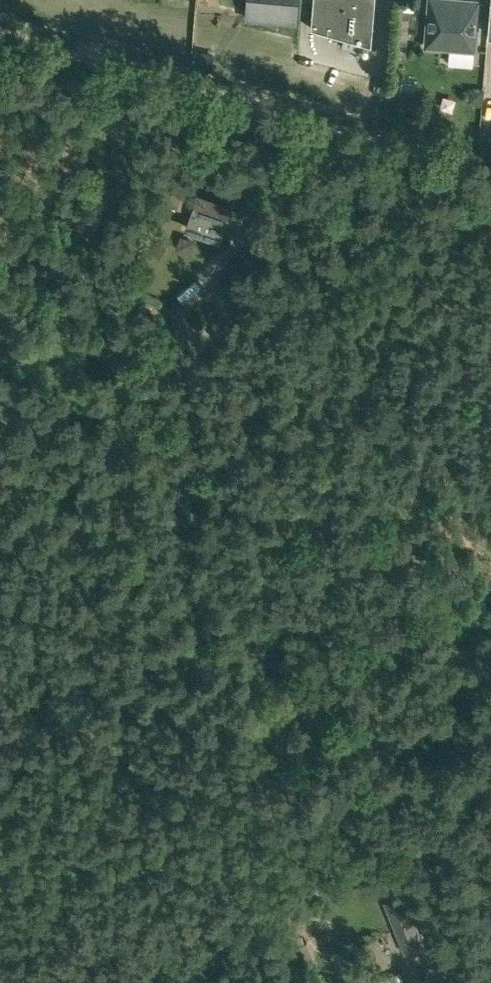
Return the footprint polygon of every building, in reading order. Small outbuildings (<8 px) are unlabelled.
[(296,22),(298,0),(249,0),(247,17),(296,22)] [(311,28),(372,45),(376,0),(314,0),(311,28)] [(476,50),(480,0),(430,0),(426,45),(476,50)] [(467,88),(466,103),(482,105),(483,89),(467,88)] [(185,212),(192,193),(174,187),(167,206),(185,212)] [(198,198),(187,229),(214,238),(220,221),(224,223),(229,208),(198,198)] [(239,290),(229,292),(233,305),(243,303),(239,290)] [(426,945),(405,893),(385,901),(405,953),(426,945)]
